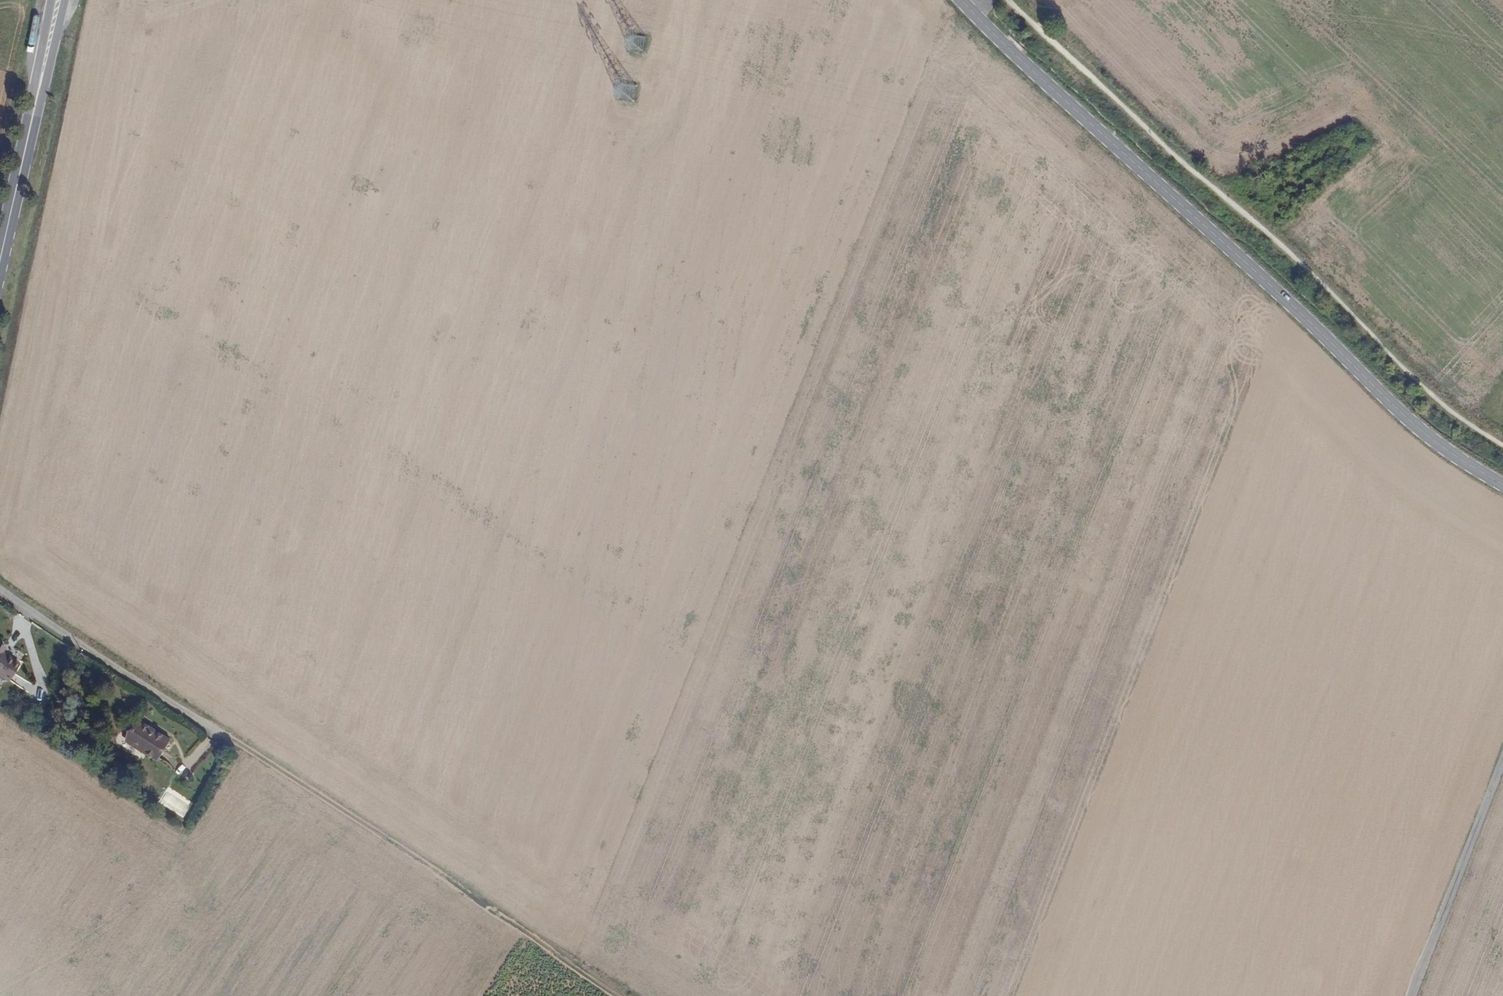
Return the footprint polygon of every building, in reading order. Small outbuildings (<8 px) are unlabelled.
[(0,652),(0,678),(5,681),(17,664),(0,652)] [(155,761),(168,741),(137,721),(123,740),(155,761)]
